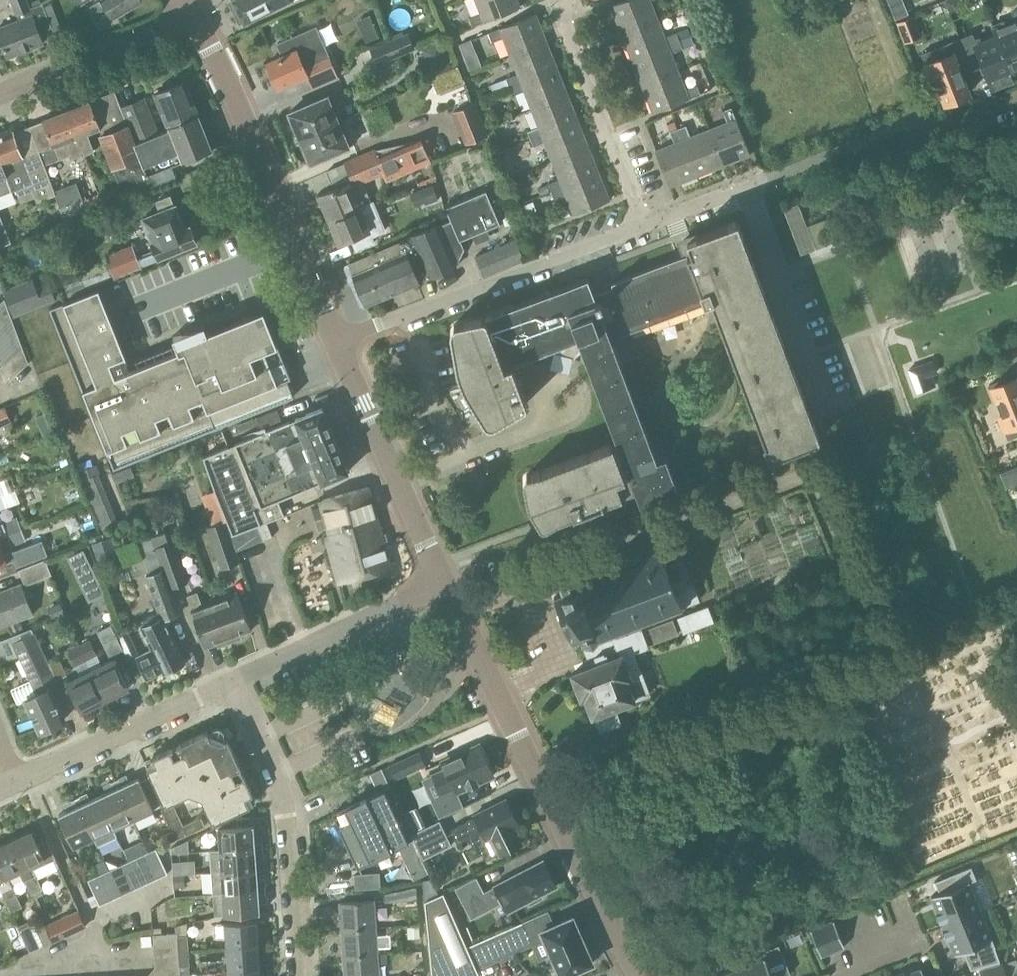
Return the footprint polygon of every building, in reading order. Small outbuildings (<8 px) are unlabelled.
[(17,14),(30,9),(30,8),(27,3),(26,0),(11,0),(17,14)] [(86,5),(94,18),(108,10),(113,17),(133,5),(142,0),(141,0),(94,0),(86,5)] [(244,24),(291,0),(232,0),(244,24)] [(480,13),(469,17),(472,26),(520,7),(517,0),(475,0),(480,13)] [(622,32),(657,18),(650,0),(625,0),(611,6),(622,32)] [(894,16),(907,11),(902,0),(888,0),(894,16)] [(957,9),(959,3),(958,0),(948,0),(945,1),(949,12),(957,9)] [(464,5),(448,10),(452,26),(469,22),(464,5)] [(1012,70),(1016,67),(1016,9),(1013,11),(1015,17),(1003,21),(993,26),(995,32),(996,31),(1011,70),(1012,70)] [(546,41),(536,14),(488,33),(492,42),(503,37),(510,55),(546,41)] [(0,27),(0,38),(7,57),(23,51),(32,48),(43,43),(32,15),(0,27)] [(898,22),(905,41),(920,35),(913,17),(898,22)] [(632,59),(679,40),(679,39),(676,32),(665,37),(657,18),(622,32),(632,59)] [(282,56),(266,63),(277,88),(307,76),(312,88),(337,78),(316,27),(277,44),(282,56)] [(687,27),(676,31),(676,32),(679,39),(690,34),(687,27)] [(1014,76),(1012,70),(1011,70),(996,31),(995,32),(982,37),(974,40),(972,34),(960,39),(969,63),(981,58),(991,85),(995,83),(996,86),(1012,79),(1011,77),(1014,76)] [(369,49),(377,65),(415,48),(408,32),(369,49)] [(691,36),(679,40),(682,48),(694,44),(691,36)] [(471,39),(459,44),(463,55),(475,50),(471,39)] [(944,106),(961,99),(960,97),(961,96),(968,93),(958,67),(969,63),(960,39),(923,54),(931,76),(935,75),(940,88),(937,89),(944,106)] [(632,59),(642,85),(678,71),(671,53),(682,48),(679,40),(632,59)] [(557,68),(546,41),(510,55),(518,74),(490,85),(493,93),(509,87),(509,86),(557,68)] [(424,50),(433,69),(448,63),(440,43),(424,50)] [(430,77),(437,93),(464,82),(457,66),(430,77)] [(557,68),(509,86),(509,87),(512,94),(524,90),(531,108),(567,94),(557,68)] [(686,90),(678,71),(642,85),(653,113),(701,94),(697,85),(686,90)] [(185,81),(154,93),(167,126),(168,126),(199,114),(185,81)] [(115,91),(95,99),(108,131),(128,124),(121,107),(115,91)] [(578,120),(567,94),(531,108),(539,127),(527,131),(530,139),(578,120)] [(288,113),(299,138),(342,120),(331,95),(288,113)] [(144,98),(121,107),(128,124),(135,142),(158,133),(144,98)] [(77,106),(66,110),(83,154),(94,149),(88,132),(100,128),(90,101),(86,102),(83,101),(79,102),(77,106)] [(474,104),(453,112),(465,144),(486,136),(474,104)] [(727,122),(709,129),(723,165),(750,155),(731,107),(722,111),(727,122)] [(43,120),(29,126),(44,165),(70,155),(71,158),(83,154),(66,110),(55,114),(52,113),(48,114),(46,118),(43,119),(43,120)] [(103,133),(99,135),(111,169),(113,168),(120,186),(124,198),(152,187),(156,186),(151,174),(182,162),(181,161),(191,158),(213,149),(199,114),(168,126),(169,129),(158,133),(135,142),(128,124),(108,131),(103,133)] [(430,122),(434,137),(455,131),(451,116),(430,122)] [(342,120),(299,138),(310,163),(352,145),(342,120)] [(578,120),(530,139),(533,147),(545,142),(552,161),(588,147),(578,120)] [(686,125),(678,128),(697,176),(723,165),(709,129),(691,137),(686,125)] [(23,158),(3,166),(13,190),(15,189),(20,202),(35,197),(37,201),(56,194),(54,191),(44,165),(29,126),(13,132),(23,158)] [(670,186),(697,176),(678,128),(670,132),(674,143),(656,151),(670,186)] [(13,190),(3,166),(23,158),(13,132),(13,130),(8,132),(8,130),(0,133),(0,195),(13,190)] [(509,135),(497,139),(501,149),(513,144),(509,135)] [(318,195),(329,220),(360,206),(367,203),(371,201),(363,182),(383,173),(387,181),(431,162),(421,139),(376,149),(345,162),(353,181),(318,195)] [(599,173),(588,147),(552,161),(560,179),(548,184),(551,192),(599,173)] [(599,173),(551,192),(555,200),(566,195),(573,214),(609,200),(599,173)] [(76,183),(54,191),(56,194),(66,222),(103,208),(102,206),(98,195),(83,201),(76,183)] [(541,195),(549,192),(546,185),(538,188),(541,195)] [(120,186),(98,195),(102,206),(124,198),(120,186)] [(426,203),(437,199),(432,186),(421,190),(426,203)] [(349,265),(347,269),(349,274),(354,275),(355,280),(354,284),(355,289),(360,290),(366,304),(431,276),(431,277),(457,266),(455,264),(455,263),(458,262),(465,249),(461,240),(500,223),(486,190),(445,207),(451,220),(440,225),(439,225),(438,224),(400,240),(401,242),(349,264),(349,265)] [(154,249),(142,254),(146,264),(191,246),(197,243),(191,227),(190,225),(185,227),(176,205),(174,206),(170,196),(156,201),(160,211),(142,218),(154,249)] [(360,206),(329,220),(339,244),(351,238),(356,250),(374,242),(371,236),(385,230),(372,200),(371,201),(367,203),(360,206)] [(121,201),(111,204),(115,217),(125,214),(121,201)] [(537,210),(533,201),(525,204),(529,213),(537,210)] [(797,204),(783,209),(801,254),(815,249),(797,204)] [(0,221),(0,243),(8,240),(0,221)] [(450,329),(450,331),(450,332),(451,334),(455,361),(456,366),(458,371),(459,376),(461,380),(463,385),(465,389),(468,394),(483,419),(484,420),(485,421),(487,422),(488,423),(489,423),(491,423),(492,423),(494,423),(495,422),(525,405),(525,404),(526,403),(526,402),(526,401),(526,400),(522,389),(521,389),(512,364),(568,342),(569,343),(555,354),(566,366),(582,351),(617,442),(541,471),(527,474),(526,474),(525,475),(524,476),(524,477),(523,478),(523,479),(523,480),(527,501),(528,505),(539,523),(540,524),(541,525),(542,525),(543,526),(544,526),(546,525),(547,525),(559,518),(573,513),(603,503),(603,502),(635,490),(640,503),(678,488),(665,456),(657,459),(654,453),(615,349),(614,346),(633,339),(630,330),(705,302),(705,301),(711,299),(714,308),(724,334),(765,442),(763,443),(768,458),(819,438),(737,221),(692,238),(681,242),(686,254),(678,257),(621,279),(611,282),(612,286),(593,293),(587,277),(549,292),(485,316),(485,317),(485,318),(484,317),(483,317),(482,317),(458,322),(456,322),(455,323),(453,324),(452,325),(451,326),(451,327),(450,329)] [(515,240),(476,256),(484,276),(524,260),(515,240)] [(133,245),(107,256),(115,276),(141,266),(137,256),(133,245)] [(142,254),(137,256),(141,266),(146,264),(142,254)] [(32,278),(3,290),(3,291),(13,315),(47,302),(55,299),(49,282),(36,287),(32,278)] [(70,295),(84,289),(80,280),(66,286),(70,295)] [(128,363),(103,301),(98,288),(49,308),(51,314),(74,370),(113,468),(283,400),(277,383),(290,378),(281,354),(277,344),(263,309),(202,333),(197,319),(176,327),(181,342),(155,352),(128,363)] [(9,314),(5,301),(4,300),(0,304),(0,324),(9,314)] [(9,314),(0,324),(0,346),(16,330),(9,314)] [(16,330),(0,346),(0,361),(4,364),(22,346),(16,330)] [(22,346),(4,364),(0,368),(0,370),(10,380),(28,363),(22,346)] [(932,361),(909,369),(917,392),(935,385),(931,374),(936,372),(932,361)] [(1009,437),(1016,434),(1016,383),(1015,377),(1006,381),(1005,378),(989,385),(995,402),(998,401),(1002,412),(1003,414),(1000,415),(1009,437)] [(0,409),(0,426),(11,421),(5,407),(0,409)] [(285,515),(279,500),(348,471),(322,408),(202,455),(233,534),(285,515)] [(257,417),(237,424),(240,431),(260,423),(257,417)] [(763,456),(759,445),(748,449),(752,460),(763,456)] [(89,467),(78,471),(91,503),(102,529),(117,523),(119,523),(108,497),(98,474),(100,473),(97,464),(89,467)] [(12,491),(7,479),(0,482),(0,496),(12,491)] [(375,507),(373,500),(370,487),(320,501),(330,535),(326,536),(339,582),(391,568),(375,507)] [(0,496),(0,509),(20,502),(15,490),(12,491),(0,496)] [(175,495),(162,499),(163,501),(165,505),(171,508),(175,509),(179,508),(175,495)] [(7,534),(22,529),(17,517),(0,524),(0,537),(7,534)] [(238,562),(225,522),(208,528),(221,568),(238,562)] [(232,536),(238,550),(263,540),(257,526),(257,525),(236,534),(232,536)] [(26,540),(22,529),(7,534),(11,545),(26,540)] [(173,541),(172,542),(168,531),(152,537),(163,568),(171,589),(188,582),(173,541)] [(97,559),(117,552),(112,537),(92,544),(97,559)] [(152,537),(138,542),(149,574),(163,568),(152,537)] [(639,630),(637,624),(652,618),(653,621),(656,620),(654,617),(661,614),(663,619),(674,615),(672,610),(679,608),(680,611),(682,610),(681,607),(700,600),(677,540),(658,547),(657,544),(654,545),(656,548),(632,557),(630,554),(628,555),(629,558),(605,568),(604,564),(601,565),(603,569),(578,578),(577,577),(566,575),(559,584),(563,594),(554,597),(570,638),(572,638),(576,641),(580,639),(582,645),(583,645),(591,666),(572,673),(582,697),(585,696),(593,715),(594,715),(600,730),(620,723),(614,707),(649,694),(633,652),(647,646),(647,645),(642,632),(641,629),(639,630)] [(14,560),(17,567),(47,555),(42,541),(11,553),(10,551),(3,554),(0,546),(0,565),(14,560)] [(68,560),(75,576),(92,568),(84,552),(68,560)] [(51,574),(45,560),(19,570),(25,585),(51,574)] [(180,614),(171,589),(163,568),(149,574),(144,576),(158,613),(160,612),(163,618),(163,619),(180,614)] [(0,592),(0,626),(32,614),(21,584),(0,592)] [(191,609),(191,610),(205,648),(216,644),(218,647),(230,643),(215,600),(202,605),(197,592),(187,596),(192,609),(191,609)] [(215,600),(230,643),(242,638),(241,634),(251,631),(237,592),(215,600)] [(55,617),(64,613),(61,604),(51,608),(55,617)] [(708,606),(678,618),(683,632),(713,621),(708,606)] [(170,633),(163,619),(163,618),(160,612),(158,613),(139,622),(149,643),(148,643),(151,649),(136,656),(147,679),(162,672),(163,673),(171,669),(173,672),(182,667),(181,665),(185,663),(171,633),(170,633)] [(642,632),(647,645),(678,634),(673,620),(642,632)] [(97,631),(110,657),(124,650),(111,624),(97,631)] [(27,674),(31,682),(13,691),(18,703),(25,700),(40,731),(66,719),(42,668),(49,665),(34,633),(13,642),(20,658),(16,660),(23,675),(27,674)] [(79,646),(86,659),(96,655),(89,641),(79,646)] [(86,660),(86,659),(79,646),(68,651),(75,665),(86,660)] [(114,659),(91,670),(105,699),(128,688),(114,659)] [(91,670),(67,682),(82,711),(105,699),(91,670)] [(191,794),(196,796),(215,740),(210,738),(207,731),(179,744),(171,748),(153,757),(156,763),(148,767),(147,767),(151,775),(164,805),(161,806),(172,831),(161,836),(165,844),(191,832),(204,825),(201,818),(191,822),(183,826),(172,801),(189,793),(191,794)] [(215,740),(196,796),(202,797),(213,822),(250,804),(246,796),(252,793),(227,739),(220,742),(215,740)] [(446,769),(433,775),(442,794),(455,788),(457,793),(493,776),(479,745),(442,761),(446,769)] [(390,766),(395,778),(424,765),(419,752),(390,766)] [(124,776),(115,780),(133,819),(153,810),(153,809),(160,806),(161,806),(164,805),(151,775),(139,780),(138,778),(127,783),(124,776)] [(109,791),(99,796),(113,828),(133,819),(115,780),(106,785),(109,791)] [(338,811),(333,813),(347,842),(351,851),(358,866),(400,846),(409,842),(384,789),(338,811)] [(117,836),(113,828),(99,796),(88,801),(85,795),(76,799),(93,837),(94,837),(97,845),(117,836)] [(73,846),(93,837),(76,799),(67,803),(70,810),(59,815),(73,846)] [(492,836),(500,853),(521,843),(513,826),(518,823),(506,799),(475,814),(476,817),(451,829),(458,843),(483,830),(487,839),(492,836)] [(219,828),(220,849),(220,850),(263,847),(262,838),(255,839),(253,817),(238,818),(238,826),(219,828)] [(452,844),(440,819),(411,833),(423,858),(452,844)] [(32,831),(8,842),(21,870),(20,871),(32,895),(35,893),(43,889),(37,878),(36,876),(57,866),(54,859),(56,858),(47,839),(37,843),(32,831)] [(143,840),(123,849),(129,861),(134,859),(145,854),(149,852),(143,840)] [(409,842),(400,846),(415,879),(428,873),(413,840),(409,842)] [(0,846),(0,887),(2,890),(1,890),(9,907),(10,911),(21,906),(8,876),(20,871),(21,870),(8,842),(0,846)] [(263,847),(220,850),(220,849),(210,850),(210,851),(211,873),(257,869),(256,856),(263,856),(263,847)] [(149,852),(145,854),(156,879),(168,873),(156,848),(149,852)] [(145,884),(156,879),(145,854),(134,859),(145,884)] [(134,889),(145,884),(134,859),(129,861),(122,864),(134,889)] [(556,886),(543,860),(484,891),(477,876),(455,888),(471,919),(503,902),(508,911),(527,901),(529,904),(543,897),(541,894),(556,886)] [(172,863),(173,876),(181,875),(180,862),(172,863)] [(123,894),(134,889),(122,864),(111,869),(123,894)] [(980,910),(969,882),(976,879),(971,866),(935,881),(939,893),(931,896),(938,912),(935,913),(939,922),(942,921),(943,925),(980,910)] [(108,870),(100,874),(112,900),(123,894),(111,869),(108,870)] [(257,869),(211,873),(213,894),(266,890),(265,881),(258,881),(257,869)] [(380,887),(380,873),(354,874),(355,889),(380,887)] [(100,905),(112,900),(100,874),(99,875),(88,880),(100,905)] [(182,889),(181,875),(173,876),(174,889),(182,889)] [(430,878),(423,880),(425,901),(439,895),(430,878)] [(402,901),(417,900),(416,887),(401,890),(402,901)] [(267,899),(266,890),(213,894),(214,916),(225,915),(260,913),(259,899),(267,899)] [(49,921),(35,893),(32,895),(45,923),(49,921)] [(532,944),(522,922),(480,940),(467,946),(459,929),(443,893),(439,895),(425,901),(432,975),(474,975),(479,974),(477,968),(532,944)] [(341,902),(340,902),(341,929),(376,927),(374,900),(341,902)] [(995,947),(980,910),(943,925),(945,928),(942,929),(946,939),(949,938),(955,954),(963,951),(971,969),(1000,961),(994,947),(995,947)] [(522,922),(532,944),(545,938),(561,975),(563,975),(591,963),(593,963),(592,961),(585,945),(581,934),(580,934),(573,918),(573,917),(571,917),(554,925),(547,911),(522,922)] [(46,926),(53,941),(72,932),(65,917),(46,926)] [(18,925),(17,926),(29,952),(53,941),(46,926),(43,920),(31,925),(29,921),(18,926),(18,925)] [(822,925),(833,951),(844,946),(834,920),(822,925)] [(256,921),(225,923),(227,947),(258,945),(256,921)] [(822,925),(810,930),(821,956),(833,951),(822,925)] [(407,927),(408,938),(420,937),(419,926),(407,927)] [(478,936),(473,938),(467,926),(459,929),(467,946),(480,940),(478,936)] [(376,927),(341,929),(343,956),(378,953),(376,927)] [(155,955),(179,954),(179,951),(178,936),(177,933),(153,935),(155,955)] [(152,945),(151,935),(141,936),(142,946),(152,945)] [(179,951),(188,950),(187,936),(178,936),(179,951)] [(717,975),(718,975),(783,975),(790,973),(779,944),(756,954),(758,959),(717,975)] [(260,969),(258,945),(227,947),(229,972),(260,969)] [(189,965),(188,950),(179,951),(179,954),(180,966),(185,966),(189,965)] [(343,956),(345,975),(379,975),(378,953),(343,956)] [(155,967),(180,966),(179,954),(155,955),(155,967)] [(1005,975),(1001,963),(980,969),(982,975),(1005,975)] [(180,966),(155,967),(148,975),(180,975),(180,974),(180,966)] [(921,967),(905,974),(904,972),(894,975),(895,975),(925,975),(921,967)]
